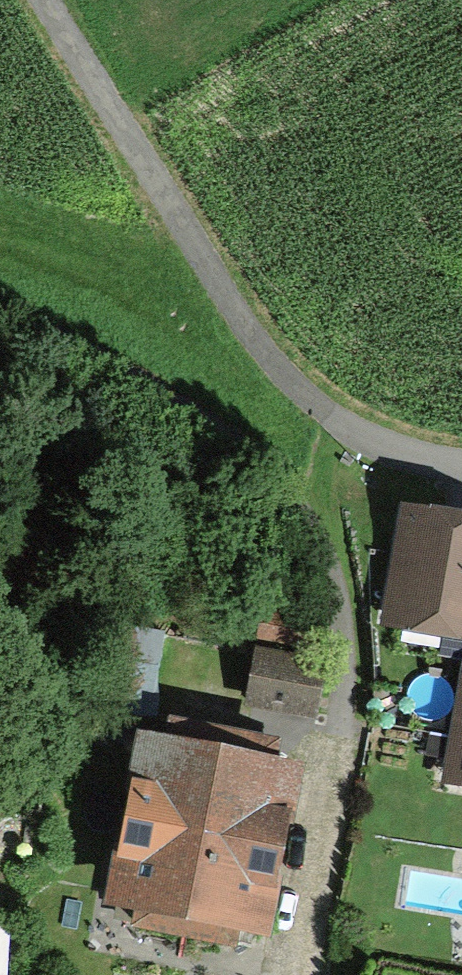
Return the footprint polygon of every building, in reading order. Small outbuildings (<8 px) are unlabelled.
[(405,508),(386,626),(461,640),(461,518),(405,508)] [(246,700),(310,713),(321,663),(256,650),(246,700)] [(447,784),(461,787),(461,702),(447,784)] [(165,739),(140,734),(104,905),(130,910),(126,926),(240,950),(244,932),(271,937),(307,761),(279,755),(282,739),(170,715),(165,739)] [(0,922),(0,974),(6,974),(8,923),(0,922)]
